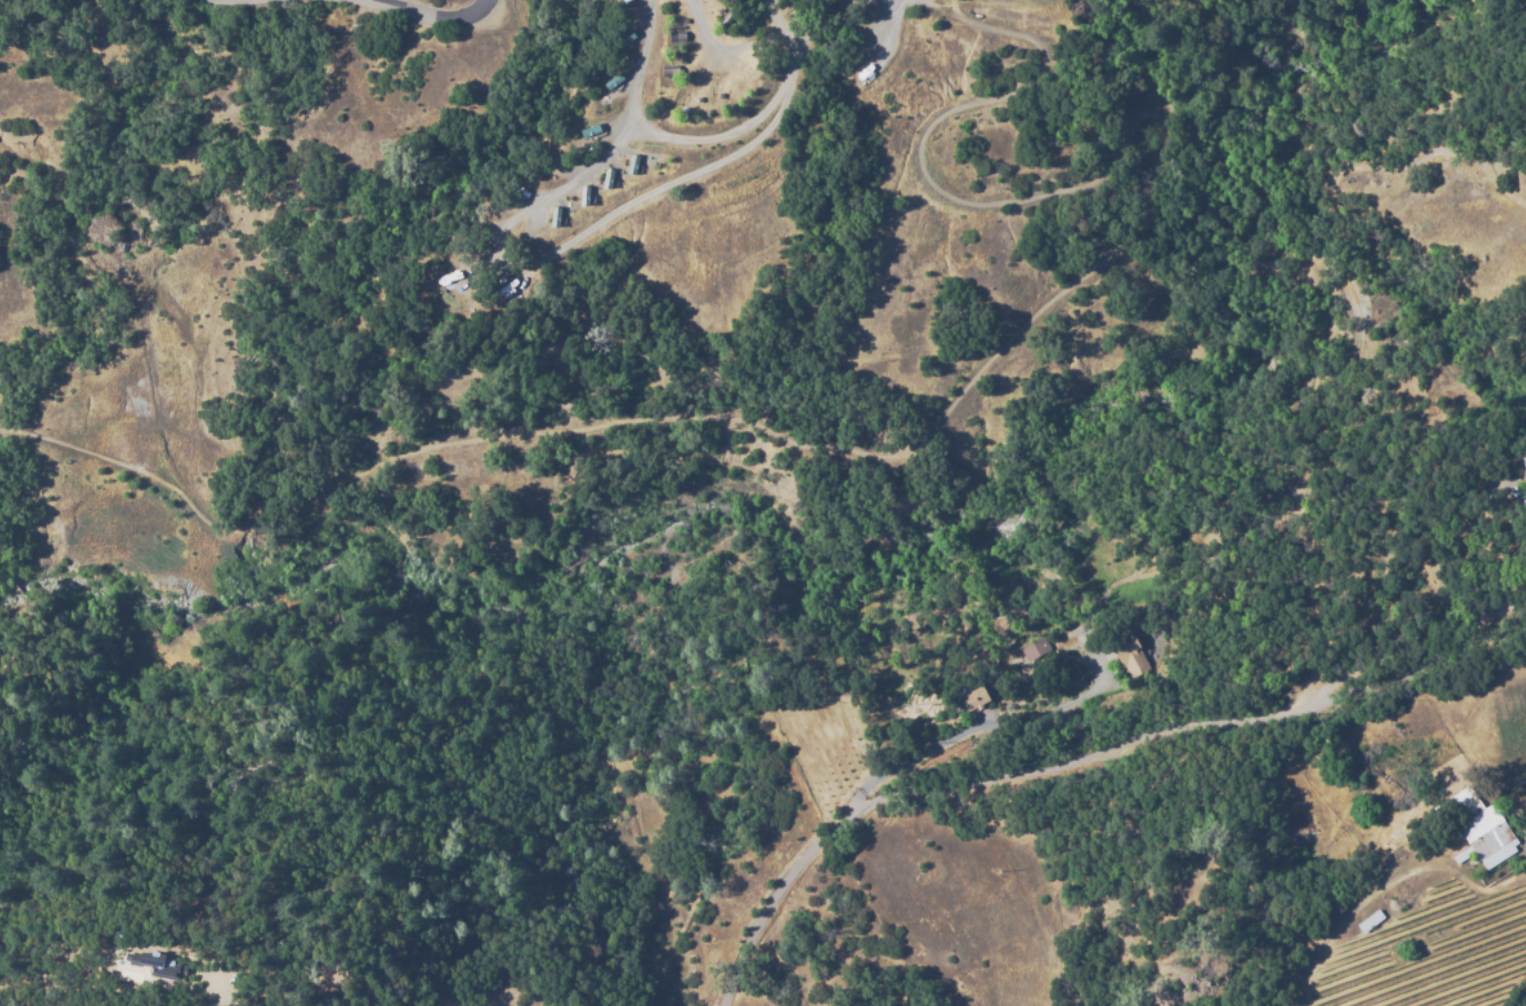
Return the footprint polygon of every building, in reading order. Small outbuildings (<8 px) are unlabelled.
[(725,27),(720,24),(730,8),(735,12),(725,27)] [(686,40),(669,42),(668,32),(685,31),(686,40)] [(623,58),(616,52),(628,38),(635,43),(623,58)] [(662,76),(662,67),(679,66),(679,75),(662,76)] [(604,103),(599,97),(615,85),(620,92),(604,103)] [(591,137),(592,145),(572,146),(572,138),(591,137)] [(631,154),(638,155),(635,175),(627,173),(631,154)] [(562,173),(544,171),(544,164),(563,166),(562,173)] [(606,169),(614,170),(610,189),(602,187),(606,169)] [(589,186),(589,207),(580,206),(581,186),(589,186)] [(561,208),(559,228),(551,227),(553,207),(561,208)] [(511,281),(512,288),(500,290),(502,301),(525,298),(522,279),(511,281)] [(1492,554),(1487,550),(1492,543),(1497,548),(1492,554)] [(1131,679),(1126,667),(1122,668),(1110,641),(1134,631),(1151,670),(1131,679)] [(1030,666),(1021,649),(1046,637),(1054,654),(1030,666)] [(969,713),(961,696),(984,685),(992,701),(969,713)] [(863,776),(853,763),(860,757),(871,770),(863,776)] [(1480,860),(1457,824),(1492,801),(1516,836),(1480,860)] [(1459,864),(1453,857),(1468,847),(1473,855),(1459,864)] [(1364,933),(1358,925),(1379,908),(1386,917),(1364,933)] [(129,962),(131,953),(148,955),(149,952),(155,952),(154,957),(162,958),(161,963),(171,964),(169,974),(162,973),(162,977),(143,974),(144,965),(129,962)] [(162,963),(191,968),(190,974),(217,979),(220,960),(175,953),(174,956),(164,954),(162,963)]
